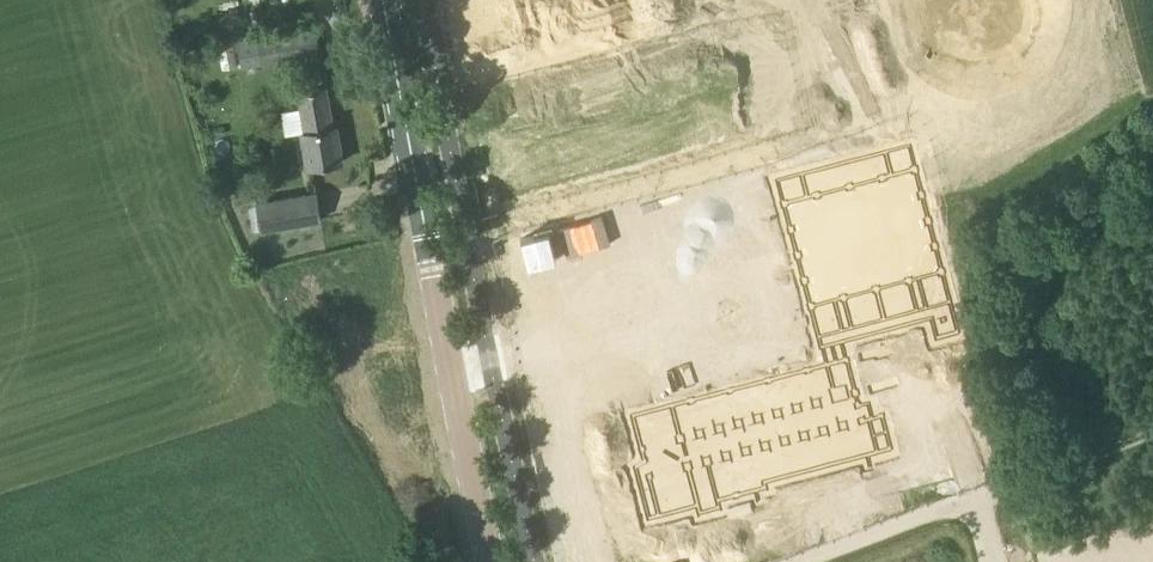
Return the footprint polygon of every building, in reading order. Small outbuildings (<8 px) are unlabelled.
[(263,58),(295,52),(319,48),(314,24),(258,34),(263,58)] [(332,126),(325,87),(298,92),(305,131),(303,132),(309,168),(343,161),(336,125),(332,126)] [(825,365),(630,416),(642,462),(633,467),(647,521),(658,518),(696,509),(698,516),(719,510),(718,503),(755,493),(766,490),(765,485),(784,480),(867,458),(890,452),(881,417),(872,419),(868,404),(859,406),(843,344),(852,341),(930,321),(935,340),(958,334),(915,168),(892,175),(886,152),(799,174),(805,197),(781,203),(820,350),(821,349),(825,365)] [(321,218),(316,191),(257,201),(256,194),(246,196),(251,230),(321,218)]
